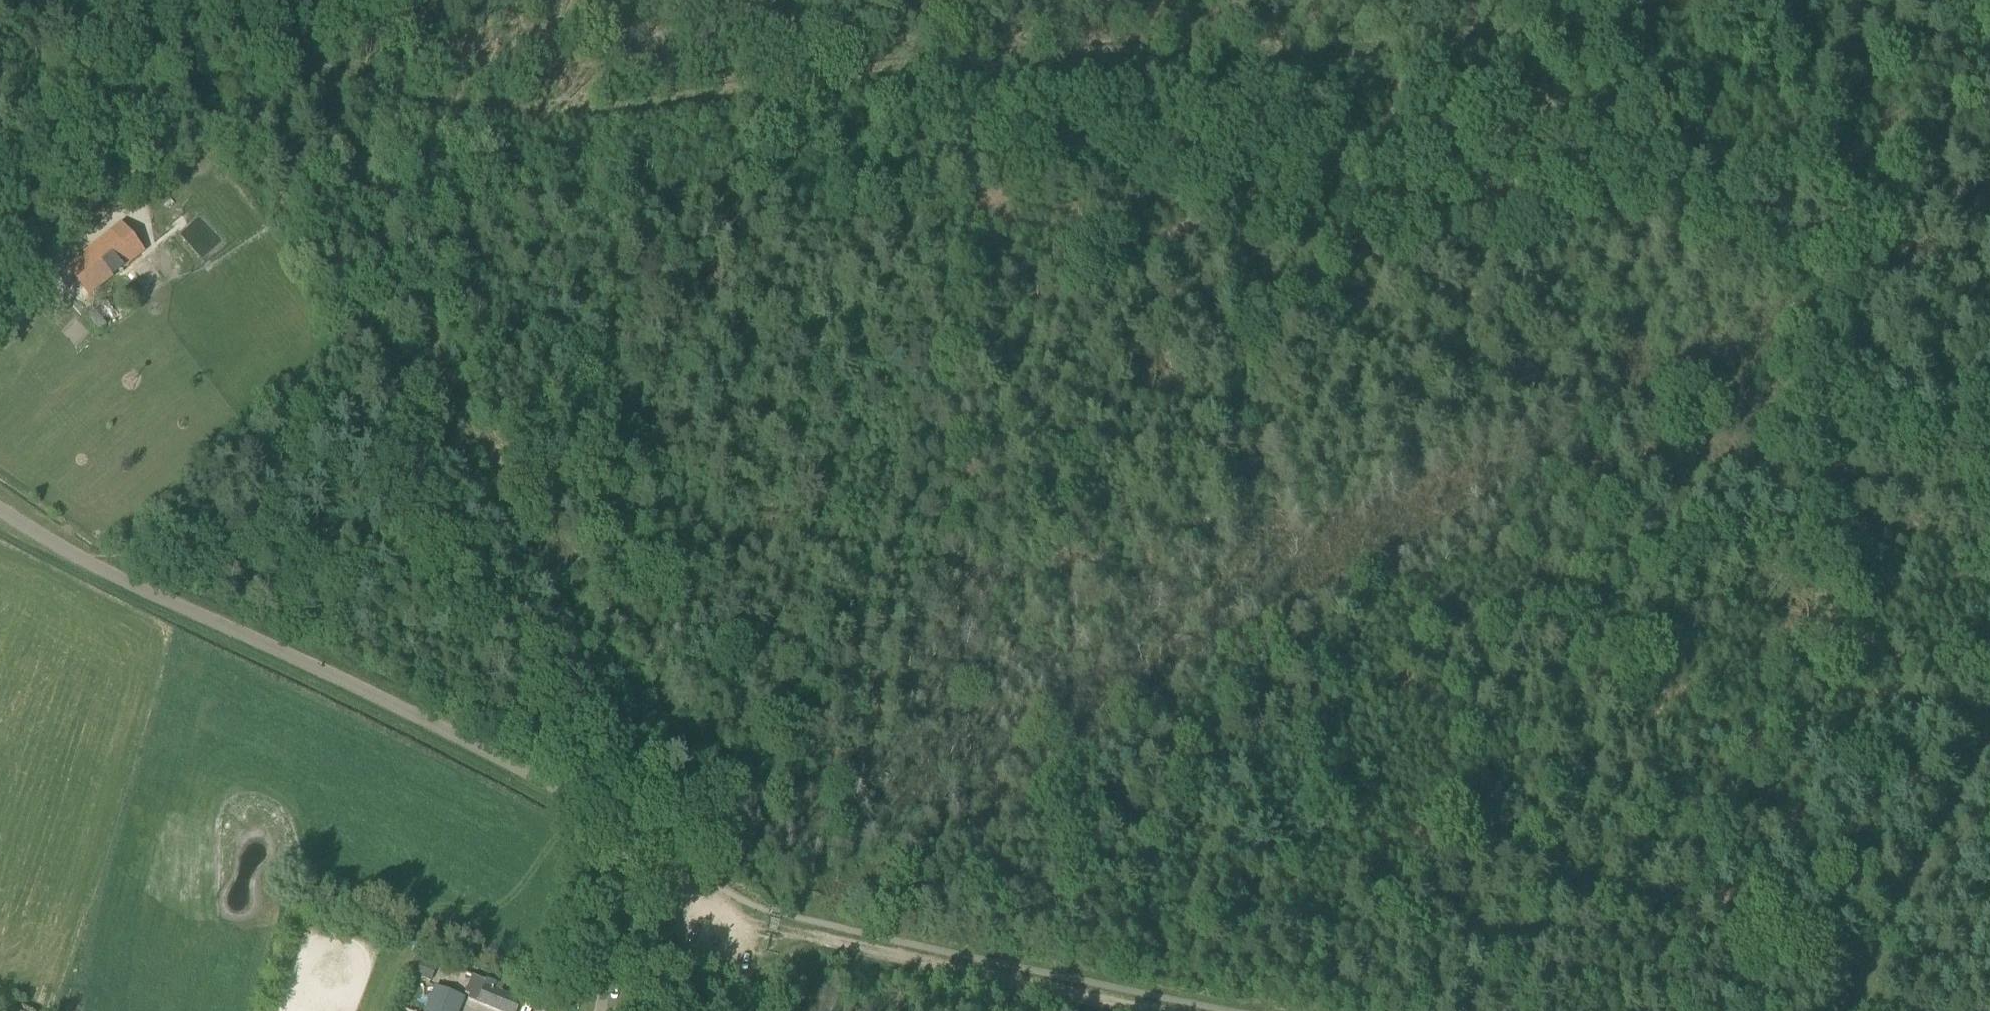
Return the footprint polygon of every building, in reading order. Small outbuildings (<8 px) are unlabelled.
[(122,227),(69,270),(90,296),(102,286),(98,281),(128,257),(132,262),(143,253),(122,227)] [(464,993),(470,996),(468,1000),(476,1003),(495,1010),(515,1010),(519,1001),(500,993),(503,986),(486,979),(485,981),(471,975),(470,978),(464,993)] [(426,1010),(458,1010),(463,998),(435,987),(426,1010)]
